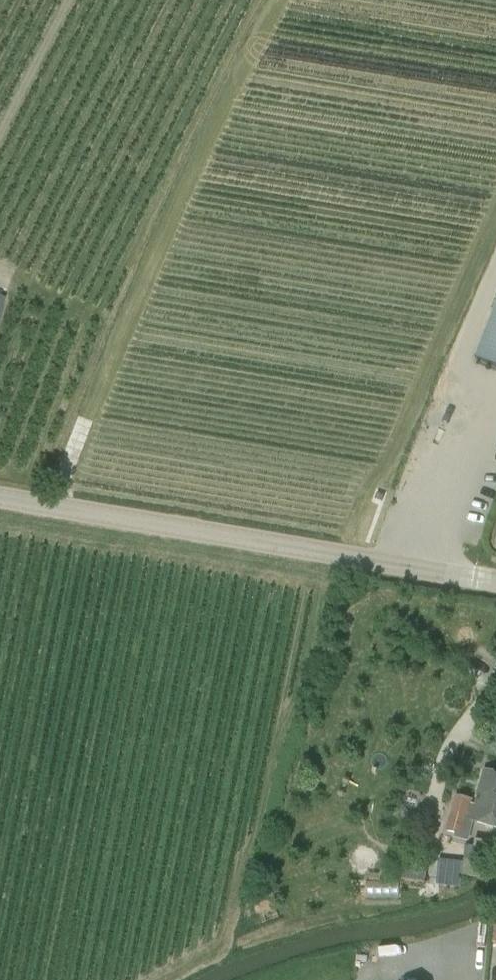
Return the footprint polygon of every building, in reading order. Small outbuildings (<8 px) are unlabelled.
[(476,360),(495,368),(495,309),(476,360)] [(482,768),(469,821),(495,827),(495,772),(482,768)] [(436,883),(461,886),(462,876),(484,877),(485,858),(495,859),(495,840),(475,839),(474,846),(464,845),(462,864),(439,862),(436,883)] [(401,880),(425,883),(426,874),(402,871),(401,880)]
